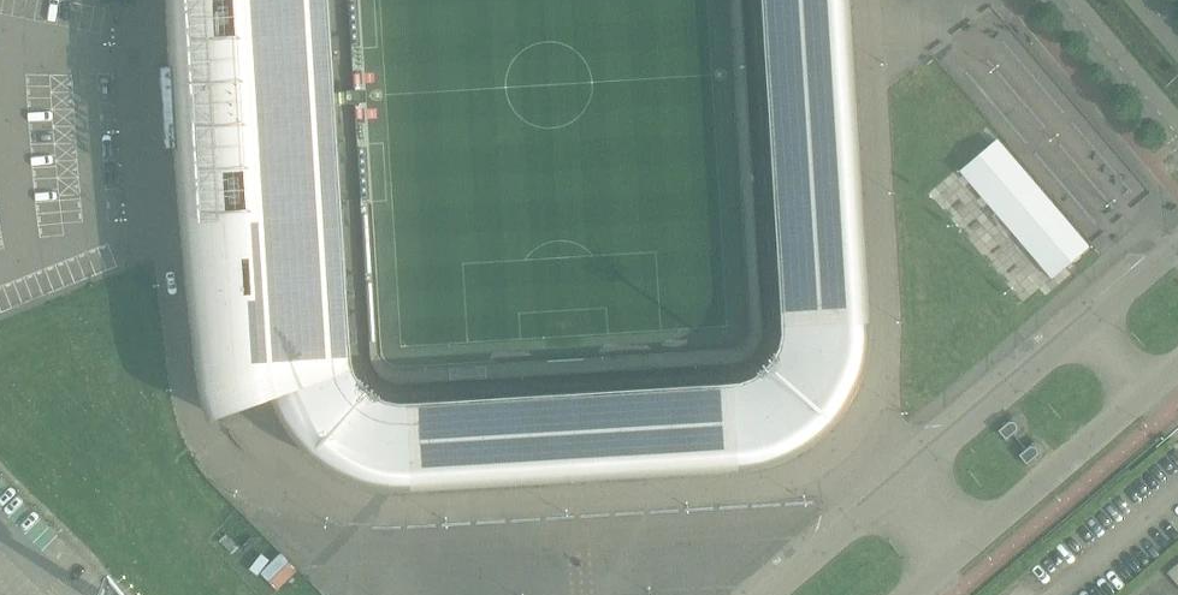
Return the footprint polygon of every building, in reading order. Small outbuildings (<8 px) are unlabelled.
[(169,13),(170,27),(171,67),(161,67),(166,150),(177,150),(182,218),(185,249),(187,263),(190,301),(197,351),(202,391),(208,418),(219,414),(267,399),(273,412),(285,431),(298,447),(313,461),(329,472),(348,482),(363,487),(378,491),(394,492),(406,493),(426,491),(732,473),(750,472),(768,468),(783,462),(799,455),(812,446),(828,432),(839,419),(850,404),(857,391),(863,376),(867,360),(870,347),(870,336),(870,324),(850,0),(765,0),(784,305),(784,317),(783,329),(781,338),(778,347),(770,357),(762,364),(749,370),(737,373),(408,393),(398,393),(390,392),(384,390),(377,386),(370,382),(365,378),(361,372),(358,367),(354,357),(352,345),(329,0),(169,0),(169,13)] [(1088,247),(996,141),(967,165),(960,171),(1052,278),(1072,261),(1088,247)] [(1003,427),(998,431),(1005,440),(1011,435),(1012,434),(1014,433),(1016,431),(1017,428),(1016,424),(1013,422),(1010,422),(1009,422),(1006,424),(1003,427)] [(1024,451),(1019,456),(1026,464),(1031,460),(1035,457),(1037,455),(1038,452),(1037,449),(1034,447),(1031,446),(1030,447),(1027,448),(1026,450),(1024,451)]
